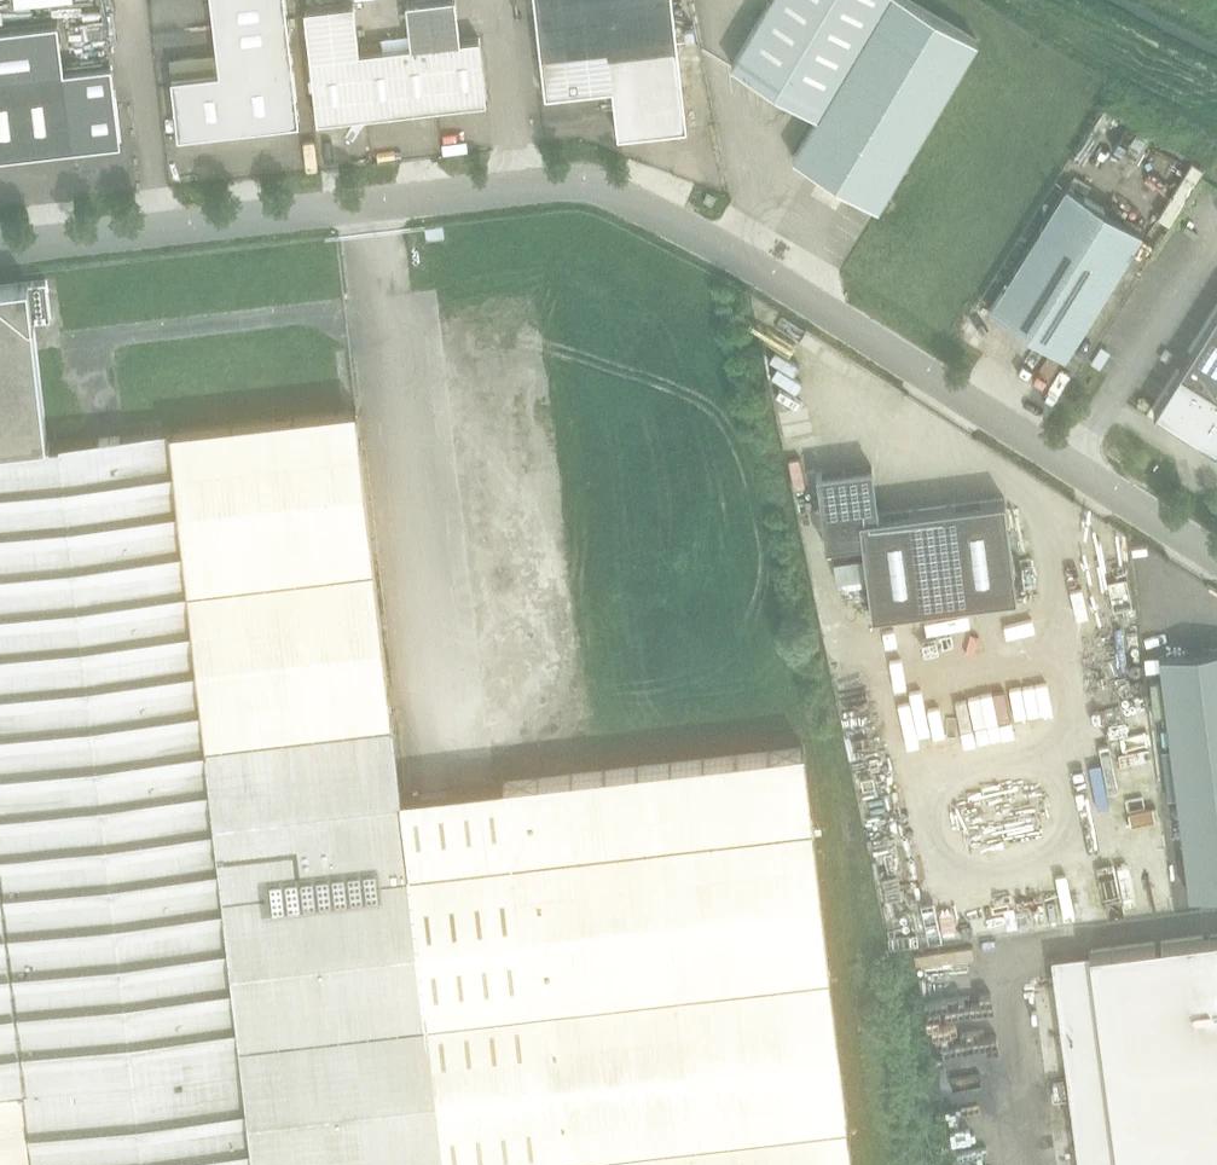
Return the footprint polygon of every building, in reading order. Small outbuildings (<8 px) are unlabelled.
[(214,24),(219,72),(171,77),(178,136),(299,122),(285,0),(211,0),(214,24)] [(305,9),(317,121),(486,101),(479,37),(460,39),(455,0),(421,0),(406,2),(411,45),(359,51),(354,3),(305,9)] [(545,94),(612,86),(613,87),(612,87),(615,111),(618,135),(686,127),(672,0),(534,0),(545,94)] [(733,63),(817,113),(885,0),(770,0),(733,63)] [(914,0),(885,0),(817,113),(819,114),(793,157),(878,207),(978,38),(914,0)] [(116,104),(111,65),(63,70),(58,22),(0,29),(0,156),(120,142),(116,104)] [(438,131),(438,143),(466,143),(466,131),(438,131)] [(1065,356),(1143,232),(1068,185),(990,309),(1065,356)] [(805,745),(403,792),(358,405),(47,441),(33,319),(51,317),(46,279),(0,284),(0,1164),(853,1164),(805,745)] [(1154,412),(1216,451),(1216,312),(1154,412)] [(817,471),(825,538),(863,534),(873,612),(1017,594),(1004,498),(877,514),(871,464),(817,471)] [(863,557),(834,560),(836,579),(865,575),(863,557)] [(1159,655),(1190,896),(1216,892),(1216,647),(1159,655)] [(1090,950),(1094,979),(1055,985),(1079,1164),(1092,1164),(1117,1162),(1118,1164),(1216,1164),(1216,934),(1090,950)] [(974,1138),(993,1140),(995,1124),(976,1122),(974,1138)]
